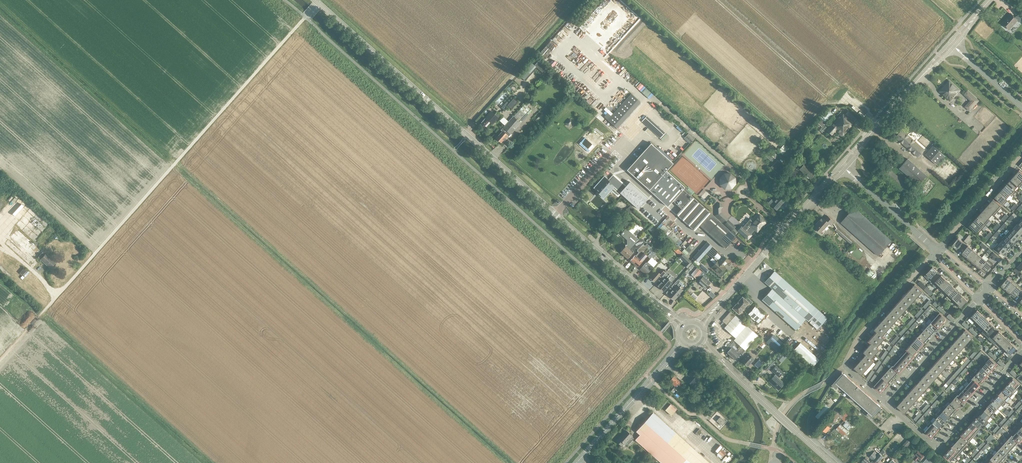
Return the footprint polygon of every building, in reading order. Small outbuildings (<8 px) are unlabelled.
[(1009,29),(1017,20),(1020,22),(1021,20),(1021,19),(1017,15),(1015,18),(1011,14),(1003,23),(1009,29)] [(557,46),(551,40),(540,53),(546,58),(557,46)] [(538,61),(535,65),(537,67),(537,68),(544,74),(548,69),(538,61)] [(527,67),(519,75),(525,80),(537,67),(531,62),(527,67)] [(949,81),(940,91),(950,101),(960,90),(949,81)] [(647,98),(652,93),(646,87),(641,92),(647,98)] [(979,101),(967,91),(964,94),(971,101),(965,107),(970,110),(979,101)] [(640,102),(631,93),(608,120),(617,128),(640,102)] [(513,97),(506,105),(511,109),(518,101),(513,97)] [(922,118),(928,123),(932,119),(933,119),(932,119),(933,120),(939,113),(939,112),(938,113),(929,104),(929,103),(923,110),(923,111),(923,110),(927,114),(923,118),(922,118)] [(504,141),(506,138),(508,136),(509,137),(511,134),(521,122),(519,121),(530,109),(524,104),(514,116),(513,116),(501,130),(502,131),(496,138),(501,142),(503,140),(504,141)] [(825,123),(833,114),(827,108),(819,117),(825,123)] [(485,128),(491,122),(493,124),(496,121),(497,122),(503,116),(502,116),(497,112),(495,114),(491,111),(480,123),(485,128)] [(840,116),(836,121),(835,122),(834,122),(831,125),(827,130),(832,134),(836,130),(840,133),(839,134),(841,136),(842,135),(842,136),(851,126),(850,125),(856,119),(848,111),(845,115),(843,113),(841,116),(840,116)] [(541,113),(535,120),(539,123),(545,116),(541,113)] [(504,125),(508,121),(503,116),(499,120),(504,125)] [(646,116),(642,121),(660,138),(665,133),(646,116)] [(828,126),(818,118),(816,121),(822,126),(819,130),(822,132),(828,126)] [(896,137),(908,148),(918,157),(925,150),(902,130),(896,137)] [(690,144),(695,138),(689,133),(684,138),(690,144)] [(713,216),(701,204),(683,189),(685,187),(666,170),(673,163),(651,143),(627,170),(668,206),(672,201),(681,208),(676,214),(694,231),(699,225),(725,248),(736,236),(713,216)] [(784,145),(781,148),(779,151),(783,154),(788,148),(787,148),(784,145)] [(946,156),(936,148),(933,145),(925,154),(938,165),(946,156)] [(788,148),(783,154),(782,154),(790,161),(795,155),(788,148)] [(765,156),(771,162),(777,155),(771,150),(765,156)] [(778,174),(785,166),(777,159),(771,167),(778,174)] [(918,185),(927,176),(908,159),(900,168),(918,185)] [(810,179),(815,173),(804,163),(799,169),(810,179)] [(883,175),(908,197),(914,190),(889,168),(883,175)] [(730,173),(724,173),(720,178),(720,184),(725,189),(731,188),(735,184),(735,177),(730,173)] [(1015,175),(1011,179),(1020,187),(1021,184),(1021,181),(1015,175)] [(604,176),(594,187),(599,192),(598,193),(603,197),(611,189),(613,186),(608,182),(609,180),(604,176)] [(648,198),(630,181),(625,186),(613,176),(609,180),(608,182),(613,186),(611,189),(618,195),(620,192),(638,209),(648,198)] [(1020,187),(1011,179),(1007,184),(1016,192),(1016,191),(1014,190),(1018,186),(1019,187),(1020,187)] [(1016,192),(1007,184),(1002,188),(1011,196),(1016,192)] [(692,195),(695,192),(688,186),(685,190),(692,195)] [(1011,196),(1002,188),(998,193),(1007,201),(1008,200),(1006,199),(1010,195),(1011,196)] [(1007,201),(998,193),(994,197),(1003,205),(1007,201)] [(779,195),(774,201),(771,204),(776,209),(785,200),(779,195)] [(993,199),(989,203),(998,211),(1002,207),(993,199)] [(715,216),(736,235),(738,232),(734,229),(736,227),(728,220),(729,219),(721,213),(721,209),(724,206),(719,203),(718,202),(714,207),(715,216)] [(998,211),(989,203),(985,208),(994,216),(998,211)] [(627,208),(626,209),(630,213),(631,212),(632,212),(633,210),(633,211),(635,209),(630,205),(627,208)] [(878,256),(892,241),(854,207),(851,211),(841,222),(878,256)] [(994,216),(985,208),(981,212),(988,219),(992,215),(994,216)] [(988,219),(981,212),(977,217),(986,225),(984,223),(988,219)] [(766,221),(759,215),(753,222),(751,220),(740,233),(748,239),(751,235),(751,234),(755,230),(757,231),(766,221)] [(831,225),(834,222),(827,215),(827,216),(829,217),(826,220),(823,217),(814,227),(822,234),(823,234),(821,232),(829,223),(831,225)] [(986,225),(977,217),(973,221),(982,229),(986,225)] [(982,229),(973,221),(969,226),(978,234),(982,229)] [(1017,223),(1013,227),(1021,234),(1021,233),(1021,228),(1017,223)] [(626,228),(621,233),(621,235),(624,237),(627,240),(627,244),(625,244),(625,246),(621,252),(624,255),(628,251),(630,249),(639,239),(633,234),(638,228),(633,224),(629,230),(626,228)] [(669,237),(672,233),(663,225),(659,229),(669,237)] [(1021,234),(1013,227),(1014,228),(1011,232),(1010,231),(1009,231),(1017,238),(1021,234)] [(852,245),(853,243),(837,228),(835,230),(852,245)] [(49,260),(53,256),(43,247),(41,250),(17,229),(5,243),(30,266),(37,257),(48,267),(52,262),(49,260)] [(1017,238),(1009,231),(1006,235),(1014,242),(1017,238)] [(679,246),(682,242),(673,233),(669,237),(679,246)] [(1014,242),(1006,235),(1002,239),(1010,246),(1014,242)] [(957,249),(963,242),(958,237),(956,240),(955,238),(953,242),(954,243),(952,245),(957,249)] [(644,243),(639,239),(630,249),(628,251),(624,255),(628,258),(633,253),(634,250),(636,247),(638,249),(637,250),(637,251),(643,244),(644,243)] [(1010,246),(1002,239),(1003,240),(1000,244),(999,243),(998,243),(1007,250),(1010,246)] [(723,256),(722,257),(718,253),(718,252),(707,242),(693,257),(698,261),(706,252),(717,262),(713,266),(719,272),(721,271),(722,271),(723,269),(723,268),(725,266),(724,265),(725,264),(726,264),(729,261),(723,256)] [(635,255),(630,260),(634,264),(648,248),(649,246),(647,243),(645,246),(643,244),(637,251),(639,252),(636,255),(635,255)] [(1007,250),(998,243),(993,249),(999,255),(1001,252),(1003,254),(1007,250)] [(966,257),(973,249),(968,245),(962,253),(966,257)] [(683,253),(676,247),(674,249),(680,255),(683,253)] [(648,248),(634,264),(637,267),(642,261),(642,260),(647,255),(648,257),(654,250),(652,252),(648,248)] [(971,261),(977,253),(973,249),(966,257),(971,261)] [(646,262),(640,269),(645,274),(649,270),(649,271),(657,262),(653,258),(657,253),(654,250),(648,257),(650,259),(647,263),(646,262)] [(976,265),(982,257),(977,253),(971,261),(976,265)] [(687,263),(684,266),(687,269),(693,263),(683,254),(680,256),(687,263)] [(980,269),(987,261),(982,257),(976,265),(980,269)] [(991,265),(987,261),(980,269),(985,273),(987,270),(988,271),(991,268),(990,267),(991,265)] [(709,271),(701,263),(698,267),(706,274),(709,271)] [(702,272),(697,267),(691,274),(696,278),(702,272)] [(931,282),(939,274),(937,272),(938,271),(933,267),(924,276),(931,282)] [(869,280),(874,274),(869,268),(863,274),(869,280)] [(662,276),(666,271),(665,270),(664,271),(662,269),(659,272),(655,269),(648,277),(653,281),(659,275),(661,277),(662,276)] [(666,271),(662,276),(664,278),(657,285),(663,290),(666,286),(667,287),(674,278),(666,271)] [(701,278),(698,281),(705,288),(710,282),(705,278),(707,275),(703,271),(698,276),(701,278)] [(817,329),(827,318),(774,271),(764,283),(772,289),(762,300),(796,331),(806,319),(817,329)] [(938,287),(946,279),(941,275),(939,274),(931,282),(932,281),(938,287)] [(1005,290),(1013,280),(1008,276),(1005,280),(1004,279),(1001,282),(1003,283),(1001,286),(1005,290)] [(679,287),(683,283),(678,279),(671,286),(674,288),(668,294),(674,300),(682,290),(679,287)] [(943,291),(950,284),(946,279),(938,287),(943,291)] [(1018,284),(1013,280),(1005,290),(1010,293),(1018,284)] [(919,296),(923,291),(915,284),(911,289),(919,296)] [(947,296),(955,288),(950,284),(943,291),(947,296)] [(1018,284),(1010,293),(1015,297),(1021,289),(1021,287),(1018,284)] [(951,300),(959,292),(955,288),(947,296),(951,300)] [(915,300),(919,296),(911,289),(907,293),(915,300)] [(956,304),(963,296),(959,292),(951,300),(956,304)] [(915,300),(907,293),(903,298),(910,305),(915,300)] [(968,301),(963,296),(956,304),(960,308),(968,301)] [(732,308),(739,313),(748,303),(750,304),(752,302),(748,298),(746,300),(742,297),(738,301),(736,303),(736,304),(732,308)] [(910,305),(903,298),(899,302),(906,309),(910,305)] [(906,309),(899,302),(895,307),(902,314),(906,309)] [(765,316),(755,307),(748,314),(758,323),(765,316)] [(902,314),(895,307),(891,311),(898,318),(902,314)] [(974,322),(982,314),(977,310),(970,318),(974,322)] [(759,336),(731,311),(722,321),(727,325),(724,328),(735,338),(734,341),(740,346),(745,350),(757,337),(758,337),(759,336)] [(894,323),(898,318),(891,311),(887,316),(894,323)] [(946,319),(939,313),(936,317),(942,323),(946,319)] [(979,326),(986,319),(982,314),(974,322),(979,326)] [(894,323),(887,316),(883,320),(890,327),(894,323)] [(942,323),(936,317),(934,316),(930,320),(932,321),(938,327),(939,327),(942,323)] [(983,330),(990,323),(986,319),(979,326),(983,330)] [(890,327),(883,320),(879,325),(886,332),(890,327)] [(938,327),(932,321),(928,325),(935,331),(938,327)] [(995,327),(990,323),(983,330),(982,332),(988,338),(996,329),(997,329),(995,327)] [(886,332),(879,325),(875,329),(885,339),(885,338),(883,336),(886,332)] [(931,335),(935,331),(928,325),(925,329),(931,335)] [(885,339),(875,329),(874,330),(877,332),(873,336),(881,343),(885,339)] [(931,335),(925,329),(921,333),(928,339),(931,335)] [(1003,335),(999,331),(997,329),(996,329),(988,338),(995,344),(1003,335)] [(973,337),(965,330),(961,334),(969,341),(973,337)] [(928,339),(921,333),(918,337),(924,343),(928,339)] [(766,342),(776,351),(783,343),(773,334),(766,342)] [(969,341),(961,334),(957,339),(965,346),(969,341)] [(1000,347),(1008,339),(1003,335),(995,344),(999,348),(1000,347)] [(881,343),(873,336),(869,341),(879,350),(880,350),(877,347),(881,343)] [(920,347),(924,343),(918,337),(914,341),(920,347)] [(961,350),(965,346),(957,339),(953,343),(961,350)] [(1005,351),(1012,344),(1008,339),(1000,347),(1004,351),(1005,351)] [(763,348),(766,345),(763,342),(763,341),(762,340),(758,344),(763,348)] [(920,347),(914,341),(912,340),(909,344),(910,345),(917,351),(920,347)] [(730,356),(735,350),(732,347),(736,343),(734,341),(731,344),(725,351),(727,352),(729,355),(730,356)] [(879,350),(869,341),(871,343),(868,347),(875,354),(879,350)] [(961,350),(953,343),(949,348),(957,355),(961,350)] [(793,351),(812,368),(818,361),(799,344),(793,351)] [(1017,348),(1012,344),(1005,351),(1009,356),(1017,348)] [(917,351),(910,345),(907,349),(906,349),(913,355),(917,351)] [(736,349),(735,350),(730,356),(734,359),(739,354),(740,353),(743,355),(747,351),(745,350),(740,346),(737,349),(736,349)] [(875,354),(868,347),(864,352),(874,361),(872,359),(875,354)] [(957,355),(949,348),(945,352),(953,359),(957,355)] [(913,355),(906,349),(903,353),(910,360),(914,355),(913,355)] [(782,363),(788,355),(782,350),(776,357),(782,363)] [(874,361),(864,352),(863,352),(866,354),(862,359),(870,366),(874,361)] [(953,359),(945,352),(941,357),(949,364),(953,359)] [(754,358),(748,353),(741,361),(747,366),(754,358)] [(907,364),(910,360),(903,353),(899,357),(907,364)] [(907,364),(899,357),(895,361),(903,368),(907,364)] [(949,364),(941,357),(937,361),(945,368),(949,364)] [(990,358),(988,357),(985,361),(986,362),(993,368),(997,364),(990,358)] [(767,366),(769,368),(775,361),(773,359),(771,361),(767,366)] [(870,366),(862,359),(858,363),(866,370),(870,366)] [(758,369),(763,363),(759,360),(754,365),(758,369)] [(903,368),(895,361),(892,365),(899,371),(899,372),(903,368)] [(945,368),(937,361),(933,366),(941,373),(945,368)] [(993,368),(986,362),(985,361),(981,365),(986,370),(989,372),(993,368)] [(866,370),(858,363),(854,368),(862,375),(866,370)] [(899,371),(892,365),(892,366),(889,369),(895,375),(897,374),(899,372),(899,371)] [(986,370),(981,365),(978,369),(983,374),(986,376),(989,372),(986,370)] [(779,390),(783,384),(777,379),(783,372),(776,366),(772,370),(776,373),(769,381),(779,390)] [(941,373),(933,366),(929,370),(937,377),(941,373)] [(696,382),(701,376),(693,369),(688,375),(691,377),(690,378),(687,380),(692,384),(695,381),(696,382)] [(895,375),(889,369),(885,374),(892,379),(895,375)] [(983,374),(978,369),(974,373),(975,374),(979,378),(982,380),(986,376),(983,374)] [(937,377),(929,370),(925,375),(933,382),(937,377)] [(839,386),(869,412),(867,414),(870,417),(880,406),(877,403),(847,376),(844,374),(833,386),(836,389),(839,386)] [(892,379),(885,374),(881,378),(888,383),(892,379)] [(979,378),(975,374),(972,378),(978,384),(979,384),(982,380),(979,378)] [(933,382),(925,375),(921,379),(929,386),(933,382)] [(679,385),(681,383),(674,376),(669,381),(675,386),(677,383),(679,385)] [(888,383),(881,378),(878,381),(877,380),(876,380),(884,387),(888,383)] [(978,384),(972,378),(972,379),(969,383),(972,386),(975,389),(979,385),(979,384),(978,384)] [(1020,384),(1013,378),(1009,383),(1017,390),(1017,389),(1016,388),(1020,384)] [(925,391),(929,386),(921,379),(917,384),(925,391)] [(884,387),(876,380),(873,385),(881,392),(884,387)] [(972,386),(969,383),(966,387),(964,386),(972,393),(975,389),(972,386)] [(1017,390),(1009,383),(1006,387),(1014,394),(1014,393),(1017,390)] [(925,391),(917,384),(913,388),(921,395),(925,391)] [(972,393),(964,386),(960,390),(965,394),(968,397),(972,393)] [(1014,394),(1006,387),(1002,391),(1009,396),(1010,398),(1014,394)] [(917,400),(921,395),(913,388),(909,393),(917,400)] [(965,394),(960,390),(957,394),(964,400),(964,401),(965,401),(968,397),(965,394)] [(1009,396),(1002,391),(999,395),(1006,402),(1007,401),(1005,400),(1009,396)] [(917,400),(909,393),(905,397),(913,404),(917,400)] [(964,400),(957,394),(957,395),(954,399),(960,404),(962,403),(963,403),(964,401),(964,400)] [(1006,402),(999,395),(995,399),(1003,406),(1006,402)] [(913,404),(905,397),(901,402),(909,409),(913,404)] [(957,408),(960,404),(954,399),(950,403),(957,408)] [(1002,406),(1003,406),(995,399),(991,403),(998,408),(1001,405),(1002,406)] [(909,409),(901,402),(897,406),(905,413),(909,409)] [(957,408),(950,403),(947,407),(953,413),(957,408)] [(998,408),(991,403),(988,407),(994,413),(994,412),(998,408)] [(670,404),(665,410),(671,415),(677,409),(673,406),(670,404)] [(820,421),(831,409),(826,405),(815,417),(820,421)] [(949,417),(953,413),(947,407),(943,411),(949,417)] [(994,413),(988,407),(984,411),(991,417),(994,413)] [(949,417),(943,411),(941,409),(938,413),(939,415),(946,421),(949,417)] [(991,417),(984,411),(981,415),(987,421),(991,417)] [(653,412),(636,431),(640,434),(635,440),(661,462),(710,462),(653,412)] [(845,421),(850,416),(846,412),(841,417),(845,421)] [(946,421),(939,415),(936,419),(942,425),(946,421)] [(987,421),(981,415),(979,417),(978,416),(976,418),(984,425),(985,426),(989,422),(987,421)] [(726,421),(720,416),(717,420),(714,423),(720,428),(722,425),(726,421)] [(832,425),(831,424),(835,420),(832,417),(830,420),(829,419),(821,428),(826,432),(832,425)] [(984,425),(976,418),(972,422),(980,429),(984,425)] [(851,423),(847,419),(843,424),(848,429),(851,426),(850,424),(851,423)] [(942,425),(936,419),(932,423),(939,429),(942,425)] [(939,429),(932,423),(931,422),(927,426),(928,427),(935,433),(939,429)] [(980,429),(972,422),(969,426),(977,433),(980,429)] [(845,438),(850,432),(840,424),(835,429),(845,438)] [(977,433),(969,426),(965,430),(973,437),(977,433)] [(931,437),(935,433),(928,427),(925,431),(931,437)] [(890,432),(886,429),(884,432),(891,438),(895,434),(891,431),(890,432)] [(626,430),(624,432),(616,441),(621,445),(623,442),(625,443),(627,445),(634,438),(631,436),(632,435),(626,430)] [(973,437),(965,430),(962,434),(969,441),(973,437)] [(1016,432),(1013,436),(1012,435),(1018,441),(1018,442),(1019,442),(1021,439),(1021,437),(1016,432)] [(969,441),(962,434),(961,435),(962,435),(959,439),(967,446),(966,444),(969,441),(969,442),(969,441)] [(1018,441),(1012,435),(1008,439),(1015,445),(1016,444),(1017,444),(1019,442),(1018,442),(1018,441)] [(967,446),(959,439),(955,443),(963,450),(967,446)] [(1015,445),(1008,439),(1004,443),(1011,449),(1015,445)] [(911,443),(908,440),(902,446),(906,449),(911,443)] [(963,450),(955,443),(952,447),(959,454),(960,454),(958,453),(961,449),(963,450)] [(1011,449),(1004,443),(1001,447),(1008,453),(1011,449)] [(959,454),(952,447),(948,451),(956,458),(959,454)] [(1004,457),(1008,453),(1001,447),(997,451),(1004,457)] [(721,458),(726,452),(722,448),(717,453),(721,458)] [(918,450),(914,454),(921,460),(924,456),(918,450)] [(861,462),(870,462),(877,456),(874,454),(876,452),(874,451),(869,456),(873,460),(871,462),(865,457),(860,462),(861,462)] [(956,458),(948,451),(944,455),(951,461),(954,457),(956,458)] [(1004,457),(997,451),(993,455),(1000,462),(1004,457)] [(870,462),(876,462),(877,462),(883,457),(879,454),(877,456),(870,462)]
